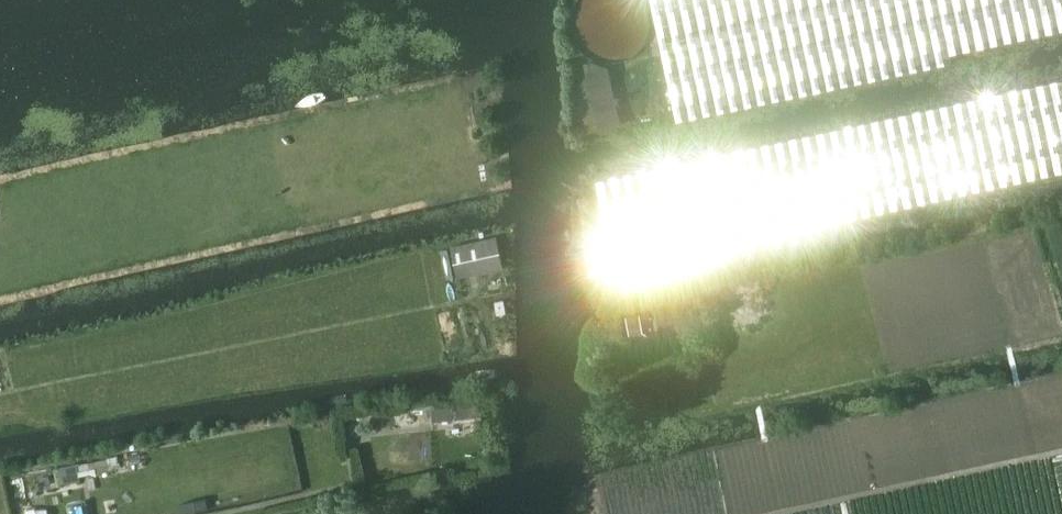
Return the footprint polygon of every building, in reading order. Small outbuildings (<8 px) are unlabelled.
[(603,61),(605,61),(613,62),(623,60),(633,54),(641,47),(646,39),(649,30),(649,21),(648,12),(643,2),(641,0),(580,0),(576,5),(572,16),(572,27),(574,37),(579,46),(585,53),(593,58),(602,61),(603,61)] [(951,62),(949,54),(1061,30),(1061,0),(649,0),(674,120),(951,62)] [(598,130),(621,125),(605,61),(603,61),(583,65),(598,130)] [(596,182),(615,270),(1061,172),(1061,80),(596,182)] [(504,268),(497,237),(450,246),(457,278),(504,268)] [(433,409),(434,421),(483,417),(482,404),(433,409)]
